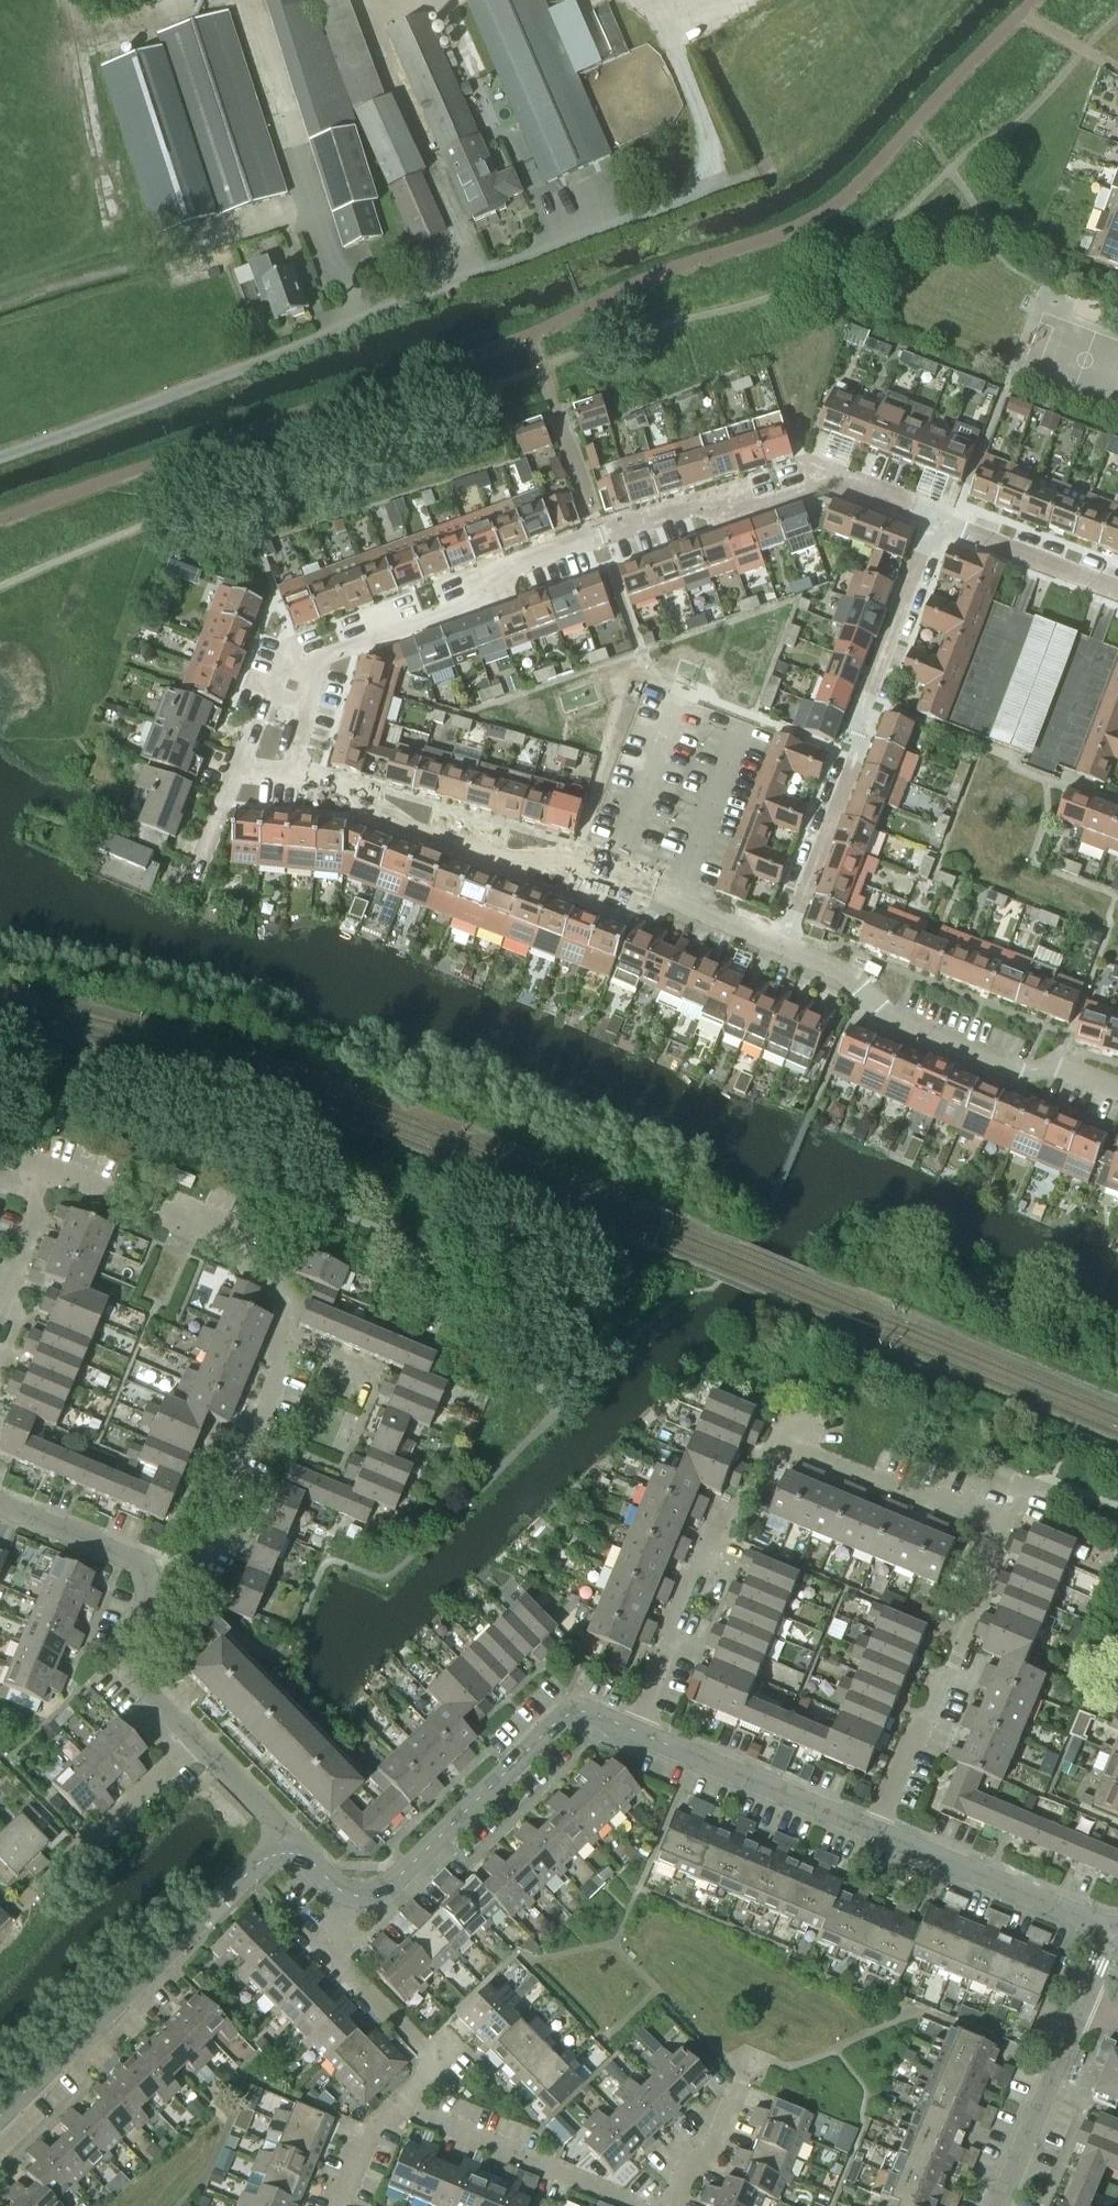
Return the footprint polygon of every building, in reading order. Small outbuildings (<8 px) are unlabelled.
[(310,145),(355,132),(352,123),(353,122),(309,0),(265,0),(310,145)] [(542,0),(471,0),(467,2),(545,184),(609,156),(542,0)] [(384,96),(355,12),(324,23),(354,106),(384,96)] [(157,237),(285,195),(226,13),(159,34),(163,48),(102,68),(157,237)] [(478,137),(423,14),(387,32),(442,153),(441,154),(453,179),(452,179),(468,217),(472,215),(475,221),(506,207),(503,201),(522,193),(512,170),(497,176),(479,137),(478,137)] [(425,172),(392,97),(356,112),(389,188),(420,175),(425,172)] [(355,132),(310,145),(343,250),(366,243),(380,239),(370,205),(376,203),(355,132)] [(445,230),(420,175),(389,188),(414,243),(445,230)] [(1111,192),(1103,213),(1117,219),(1117,194),(1111,192)] [(1103,213),(1095,235),(1117,244),(1117,219),(1103,213)] [(1117,269),(1117,244),(1095,235),(1086,257),(1117,269)] [(307,311),(302,295),(293,271),(267,281),(264,273),(256,276),(260,288),(258,289),(265,308),(271,306),(276,322),(291,317),(292,320),(304,315),(303,312),(307,311)] [(876,354),(880,343),(867,339),(863,349),(876,354)] [(888,359),(892,348),(880,343),(876,354),(888,359)] [(922,372),(926,361),(914,356),(910,367),(922,372)] [(935,376),(939,366),(926,361),(922,372),(935,376)] [(969,389),(973,379),(961,374),(957,385),(969,389)] [(753,388),(749,378),(740,381),(743,392),(753,388)] [(981,394),(985,384),(973,379),(969,389),(981,394)] [(743,392),(740,381),(730,385),(734,395),(743,392)] [(842,441),(858,398),(834,389),(819,429),(839,437),(838,439),(842,441)] [(691,411),(688,400),(686,396),(677,399),(682,414),(691,411)] [(701,407),(697,397),(688,400),(691,411),(701,407)] [(610,426),(602,398),(573,407),(581,435),(610,426)] [(867,447),(882,407),(858,398),(842,441),(847,443),(848,440),(867,447)] [(889,459),(905,416),(882,407),(867,447),(886,455),(885,457),(889,459)] [(649,427),(645,416),(643,412),(634,415),(636,420),(639,430),(649,427)] [(793,458),(780,414),(753,422),(758,437),(766,466),(793,458)] [(913,465),(929,425),(905,416),(889,459),(893,461),(895,458),(913,465)] [(552,446),(542,418),(513,429),(524,457),(552,446)] [(639,430),(636,420),(626,423),(630,434),(639,430)] [(766,466),(758,437),(753,422),(725,431),(738,474),(739,477),(767,469),(766,466)] [(936,477),(952,434),(929,425),(913,465),(932,472),(931,475),(936,477)] [(738,474),(725,431),(700,438),(713,482),(738,474)] [(961,483),(976,443),(952,434),(936,477),(940,478),(941,476),(961,483)] [(713,482),(700,438),(673,446),(686,490),(713,482)] [(686,490),(673,446),(646,454),(659,498),(686,490)] [(597,458),(594,447),(586,449),(589,460),(597,458)] [(659,498),(646,454),(620,462),(624,477),(633,506),(659,498)] [(996,508),(1012,467),(985,457),(969,498),(996,508)] [(600,469),(597,458),(589,460),(592,471),(600,469)] [(561,470),(557,460),(549,462),(553,473),(561,470)] [(1020,522),(1037,477),(1012,467),(996,508),(1021,518),(1020,522)] [(565,481),(561,470),(553,473),(557,484),(565,481)] [(633,506),(624,477),(597,485),(605,514),(633,506)] [(1046,532),(1063,487),(1037,477),(1020,522),(1046,532)] [(1074,537),(1089,497),(1063,487),(1046,532),(1047,532),(1049,528),(1074,537)] [(555,533),(544,505),(539,492),(512,502),(528,543),(555,533)] [(581,523),(570,495),(544,505),(555,533),(581,523)] [(1100,547),(1115,507),(1089,497),(1074,537),(1100,547)] [(825,531),(836,503),(824,499),(802,506),(812,535),(823,531),(825,531)] [(528,543),(512,502),(486,512),(502,553),(528,543)] [(850,541),(860,513),(836,503),(825,531),(850,541)] [(812,535),(802,506),(776,515),(786,544),(812,535)] [(1115,507),(1100,547),(1117,554),(1117,508),(1115,507)] [(502,553),(486,512),(461,521),(476,562),(502,553)] [(874,550),(885,522),(860,513),(850,541),(874,550)] [(786,544),(776,515),(750,524),(760,553),(786,544)] [(476,562),(461,521),(434,531),(449,572),(450,572),(448,567),(464,561),(466,566),(476,562)] [(903,561),(913,533),(885,522),(874,550),(903,561)] [(760,553),(750,524),(724,533),(738,576),(765,567),(760,553)] [(449,572),(434,531),(408,541),(423,582),(424,581),(422,576),(438,571),(440,576),(449,572)] [(738,576),(724,533),(698,542),(697,539),(711,579),(736,570),(738,576)] [(711,579),(697,539),(670,549),(684,589),(711,579)] [(423,582),(408,541),(382,550),(398,591),(396,586),(412,580),(414,585),(423,582)] [(990,604),(1004,566),(951,546),(940,574),(965,584),(956,607),(956,608),(984,619),(990,604)] [(684,589),(670,549),(669,549),(671,552),(646,560),(659,597),(684,589)] [(398,591),(382,550),(356,560),(373,605),(374,605),(370,596),(386,590),(388,595),(398,591)] [(373,605),(356,560),(330,569),(347,615),(373,605)] [(659,597),(646,560),(618,570),(631,607),(659,597)] [(881,573),(878,571),(879,567),(870,563),(865,576),(893,587),(895,582),(889,580),(880,577),(881,574),(881,573)] [(898,573),(883,567),(881,573),(881,574),(880,577),(889,580),(895,582),(898,573)] [(347,615),(330,569),(304,579),(320,620),(318,615),(334,609),(336,614),(345,611),(346,615),(347,615)] [(883,612),(893,587),(865,576),(857,573),(847,599),(843,597),(842,598),(886,614),(886,613),(883,612)] [(614,619),(599,576),(572,586),(587,628),(614,619)] [(320,620),(304,579),(278,589),(293,630),(294,629),(293,625),(308,619),(310,624),(320,620)] [(812,589),(809,579),(799,582),(803,593),(812,589)] [(803,593),(799,582),(789,586),(793,596),(803,593)] [(252,630),(262,602),(234,591),(235,589),(223,584),(211,614),(252,630)] [(587,628),(572,586),(547,595),(546,591),(545,592),(559,633),(585,624),(586,628),(587,628)] [(559,633),(545,592),(519,601),(533,642),(559,633)] [(760,608),(756,597),(747,600),(751,611),(760,608)] [(876,640),(886,614),(842,598),(833,623),(845,628),(876,640)] [(964,671),(984,619),(956,608),(956,607),(931,598),(920,626),(946,635),(937,659),(936,660),(964,671)] [(807,613),(811,603),(800,599),(797,609),(807,613)] [(751,611),(747,600),(737,604),(741,614),(751,611)] [(533,642),(519,601),(518,601),(519,604),(494,613),(507,651),(533,642)] [(507,651),(494,613),(468,622),(477,651),(481,660),(507,651)] [(243,654),(252,630),(211,614),(201,640),(246,657),(247,655),(243,654)] [(708,626),(704,615),(695,619),(698,629),(708,626)] [(698,629),(695,619),(685,622),(688,632),(698,629)] [(477,651),(468,622),(443,631),(453,659),(464,655),(466,659),(477,656),(475,651),(477,651)] [(797,639),(801,630),(790,626),(787,635),(797,639)] [(863,665),(873,639),(876,641),(876,640),(845,628),(835,654),(863,665)] [(453,659),(443,631),(400,646),(406,662),(407,666),(410,674),(424,669),(427,677),(455,668),(453,659)] [(655,644),(652,634),(642,637),(645,647),(655,644)] [(793,649),(797,639),(787,635),(783,645),(793,649)] [(236,683),(246,657),(201,640),(191,666),(232,682),(232,681),(236,683)] [(390,694),(397,669),(407,666),(406,662),(400,646),(370,656),(369,660),(363,659),(355,684),(390,694)] [(944,723),(964,671),(936,660),(937,659),(911,649),(901,677),(926,687),(916,713),(944,723)] [(609,660),(605,650),(596,653),(599,663),(609,660)] [(599,663),(596,653),(586,656),(590,667),(599,663)] [(853,690),(863,665),(835,654),(825,680),(853,690)] [(222,707),(232,682),(191,666),(181,692),(222,707)] [(556,678),(553,668),(543,671),(547,681),(556,678)] [(1115,669),(1096,721),(1117,729),(1117,670),(1115,669)] [(547,681),(543,671),(534,674),(537,685),(547,681)] [(777,690),(781,681),(771,678),(767,687),(777,690)] [(844,716),(853,690),(825,680),(815,705),(844,716)] [(382,722),(390,694),(355,684),(347,712),(382,722)] [(504,696),(500,686),(491,689),(494,700),(504,696)] [(774,700),(777,690),(767,687),(764,696),(774,700)] [(494,700),(491,689),(481,692),(485,703),(494,700)] [(215,733),(223,712),(167,691),(154,726),(197,742),(203,728),(215,733)] [(833,743),(844,716),(815,705),(803,701),(793,727),(833,743)] [(375,748),(382,722),(347,712),(339,739),(369,748),(369,746),(375,748)] [(443,725),(446,715),(436,712),(433,722),(443,725)] [(904,753),(914,726),(886,715),(876,742),(904,753)] [(460,730),(463,719),(453,717),(450,727),(460,730)] [(470,733),(473,722),(463,719),(460,730),(470,733)] [(1096,721),(1076,774),(1104,784),(1114,759),(1117,760),(1117,729),(1096,721)] [(192,757),(197,742),(154,726),(142,758),(197,779),(204,761),(192,757)] [(513,745),(516,734),(506,732),(503,742),(513,745)] [(523,748),(526,737),(516,734),(513,745),(523,748)] [(818,783),(829,755),(776,735),(755,788),(784,798),(784,797),(793,774),(818,783)] [(379,760),(382,750),(375,748),(369,746),(369,748),(339,739),(332,767),(373,779),(377,763),(379,764),(380,760),(379,760)] [(918,758),(904,753),(876,742),(866,768),(894,779),(908,784),(918,758)] [(386,782),(414,791),(426,749),(424,749),(423,753),(397,746),(395,753),(386,782)] [(566,760),(569,750),(560,747),(557,757),(566,760)] [(441,798),(452,756),(426,749),(414,791),(441,798)] [(386,782),(395,753),(382,750),(379,760),(380,760),(379,764),(387,766),(382,781),(386,782)] [(576,763),(579,752),(569,750),(566,760),(576,763)] [(467,806),(479,764),(452,756),(441,798),(467,806)] [(379,764),(377,763),(373,779),(382,781),(387,766),(379,764)] [(966,777),(970,767),(960,763),(956,773),(966,777)] [(493,816),(506,771),(479,764),(467,806),(493,813),(492,816),(493,816)] [(884,805),(894,779),(866,768),(856,794),(884,805)] [(182,819),(180,818),(192,787),(144,769),(137,788),(153,794),(141,824),(134,822),(129,835),(140,839),(138,843),(163,853),(169,837),(175,839),(182,819)] [(520,824),(532,779),(506,771),(493,816),(520,824)] [(957,803),(966,777),(956,773),(946,799),(957,803)] [(547,828),(559,786),(532,779),(520,824),(521,821),(547,828)] [(575,836),(587,794),(582,793),(582,790),(574,788),(571,790),(559,786),(547,828),(575,836)] [(798,835),(809,807),(784,797),(784,798),(755,788),(736,839),(764,850),(764,849),(773,825),(798,835)] [(1085,831),(1095,802),(1069,792),(1058,820),(1085,831)] [(874,831),(884,805),(856,794),(846,819),(843,818),(843,819),(874,831)] [(1107,850),(1117,820),(1117,811),(1095,802),(1085,831),(1080,843),(1106,853),(1107,850)] [(259,866),(264,817),(236,814),(231,863),(259,866)] [(287,869),(293,815),(292,815),(291,819),(264,817),(259,866),(287,869)] [(314,872),(320,818),(293,815),(287,869),(314,872)] [(947,829),(950,819),(940,815),(936,825),(947,829)] [(344,866),(347,825),(320,822),(320,818),(314,872),(343,875),(344,866)] [(865,857),(874,831),(843,819),(833,845),(865,857)] [(1107,850),(1117,854),(1117,820),(1107,850)] [(375,889),(393,842),(367,833),(368,829),(349,822),(347,825),(344,866),(353,867),(348,879),(375,889)] [(943,838),(947,829),(936,825),(933,834),(943,838)] [(161,868),(151,864),(154,855),(104,834),(96,853),(106,857),(105,859),(108,860),(102,875),(150,895),(161,868)] [(779,887),(789,858),(764,849),(764,850),(736,839),(716,892),(744,903),(754,877),(779,887)] [(401,899),(421,848),(420,848),(418,852),(393,842),(375,889),(401,899)] [(873,876),(879,862),(865,857),(833,845),(833,846),(836,847),(826,872),(863,885),(867,874),(873,876)] [(427,909),(446,858),(421,848),(401,899),(427,909)] [(931,870),(934,861),(924,857),(921,866),(931,870)] [(453,919),(471,872),(446,863),(447,858),(446,858),(427,909),(453,919)] [(1068,874),(1072,864),(1063,860),(1059,870),(1068,874)] [(1078,877),(1081,867),(1072,864),(1068,874),(1078,877)] [(927,880),(931,870),(921,866),(918,873),(920,877),(927,880)] [(479,929),(497,882),(471,872),(453,919),(479,929)] [(858,898),(863,885),(826,872),(816,898),(845,909),(845,907),(858,912),(854,922),(855,922),(853,926),(852,925),(846,940),(860,945),(870,917),(859,913),(864,900),(858,898)] [(942,886),(946,876),(937,872),(933,882),(942,886)] [(952,890),(956,879),(946,876),(942,886),(952,890)] [(505,939),(524,888),(522,892),(497,882),(479,929),(505,939)] [(531,949),(550,898),(524,888),(505,939),(531,949)] [(994,906),(998,895),(989,892),(985,902),(994,906)] [(1003,909),(1008,899),(998,895),(994,906),(1003,909)] [(557,958),(575,912),(550,902),(551,898),(550,898),(531,949),(557,958)] [(835,935),(842,917),(853,922),(852,925),(853,926),(855,922),(854,922),(858,912),(845,907),(845,909),(816,898),(806,925),(835,935)] [(583,968),(600,922),(575,912),(557,958),(583,968)] [(1046,925),(1050,915),(1040,912),(1037,922),(1046,925)] [(886,955),(902,915),(901,914),(897,927),(870,917),(860,945),(886,955)] [(911,968),(923,937),(928,924),(902,915),(886,955),(911,965),(910,968),(911,968)] [(1055,929),(1059,919),(1050,915),(1046,925),(1055,929)] [(609,979),(627,932),(616,928),(600,922),(583,968),(609,979)] [(655,944),(653,943),(639,936),(640,934),(641,934),(645,925),(636,922),(631,935),(632,935),(616,973),(639,983),(655,944)] [(937,978),(954,933),(942,928),(937,942),(923,937),(911,968),(937,978)] [(677,953),(675,952),(661,946),(662,943),(663,943),(667,935),(658,931),(653,943),(655,944),(639,983),(661,992),(677,953)] [(1098,946),(1102,935),(1093,931),(1089,942),(1098,946)] [(964,985),(980,943),(954,933),(937,978),(939,975),(964,985)] [(699,962),(697,961),(682,955),(684,952),(685,953),(689,944),(680,940),(675,952),(677,953),(661,992),(682,1001),(699,962)] [(990,995),(1006,953),(980,943),(964,985),(990,995)] [(721,972),(718,971),(704,965),(705,962),(707,962),(710,954),(702,950),(697,961),(699,962),(682,1001),(704,1010),(721,972)] [(1016,1005),(1027,976),(1013,971),(1018,957),(1006,953),(990,995),(1016,1005)] [(726,1020),(742,981),(726,974),(727,971),(728,971),(732,963),(723,959),(718,971),(721,972),(704,1010),(726,1020)] [(1042,1015),(1057,976),(1058,972),(1032,963),(1027,976),(1016,1005),(1042,1015)] [(1069,1025),(1083,986),(1057,976),(1042,1015),(1069,1025)] [(762,996),(765,998),(770,986),(761,982),(757,991),(758,991),(757,994),(741,988),(743,981),(742,981),(726,1020),(723,1026),(745,1036),(762,996)] [(783,1006),(786,1007),(791,995),(783,991),(779,1000),(780,1001),(779,1004),(765,998),(762,996),(745,1036),(766,1044),(767,1045),(783,1006)] [(805,1015),(808,1016),(809,1013),(813,1005),(804,1001),(801,1010),(802,1010),(800,1013),(796,1011),(794,1010),(786,1007),(783,1006),(767,1045),(766,1044),(762,1052),(785,1062),(805,1015)] [(1102,1050),(1114,1010),(1086,1003),(1075,1042),(1102,1050)] [(812,1064),(828,1026),(829,1027),(835,1014),(826,1010),(822,1019),(824,1020),(822,1023),(805,1015),(789,1054),(812,1064)] [(1114,1010),(1102,1050),(1117,1055),(1117,1012),(1114,1010)] [(857,1086),(877,1040),(850,1029),(831,1075),(857,1086)] [(883,1097),(902,1051),(877,1040),(857,1086),(883,1097)] [(908,1108),(929,1058),(927,1062),(918,1058),(902,1051),(883,1097),(908,1108)] [(934,1119),(955,1069),(929,1058),(908,1108),(934,1119)] [(959,1130),(979,1084),(954,1073),(955,1069),(934,1119),(959,1130)] [(985,1141),(1004,1095),(979,1084),(959,1130),(985,1141)] [(1010,1152),(1032,1102),(1031,1101),(1029,1105),(1004,1095),(985,1141),(1010,1152)] [(1036,1162),(1057,1113),(1032,1102),(1010,1152),(1036,1162)] [(1061,1173),(1081,1127),(1056,1117),(1058,1113),(1057,1113),(1036,1162),(1061,1173)] [(1104,1166),(1109,1153),(1102,1150),(1107,1139),(1081,1127),(1061,1173),(1087,1185),(1097,1163),(1104,1166)] [(1117,1157),(1109,1153),(1104,1166),(1112,1170),(1107,1184),(1117,1188),(1117,1155),(1117,1157)] [(103,1251),(112,1229),(57,1207),(53,1218),(61,1222),(62,1218),(66,1219),(61,1233),(103,1251)] [(94,1272),(103,1251),(61,1233),(55,1248),(51,1246),(52,1242),(44,1239),(40,1250),(94,1272)] [(426,1377),(434,1356),(329,1312),(346,1271),(291,1248),(286,1260),(295,1264),(296,1259),(300,1261),(294,1276),(315,1285),(298,1326),(402,1370),(402,1369),(425,1378),(426,1377)] [(86,1292),(94,1272),(40,1250),(35,1260),(43,1263),(45,1259),(49,1261),(43,1276),(63,1285),(64,1283),(86,1292)] [(270,1320),(249,1311),(258,1290),(237,1281),(232,1293),(219,1288),(211,1309),(219,1312),(221,1308),(225,1310),(219,1323),(261,1341),(270,1320)] [(106,1301),(86,1292),(64,1283),(63,1285),(58,1299),(54,1297),(55,1293),(47,1290),(43,1300),(97,1323),(106,1301)] [(89,1343),(97,1323),(43,1300),(38,1311),(47,1314),(48,1310),(52,1312),(47,1326),(89,1343)] [(253,1362),(261,1341),(219,1323),(213,1338),(209,1336),(211,1332),(203,1329),(198,1339),(253,1362)] [(89,1343),(47,1326),(40,1340),(36,1339),(38,1335),(30,1331),(25,1342),(80,1365),(89,1343)] [(244,1383),(253,1362),(198,1339),(194,1350),(202,1353),(204,1349),(208,1351),(202,1365),(244,1383)] [(80,1365),(25,1342),(21,1352),(29,1356),(31,1352),(35,1353),(29,1367),(72,1385),(80,1365)] [(235,1403),(244,1383),(202,1365),(196,1379),(192,1378),(193,1374),(185,1371),(181,1381),(235,1403)] [(72,1385),(29,1367),(23,1382),(19,1380),(21,1376),(13,1373),(8,1383),(63,1406),(72,1385)] [(436,1408),(445,1385),(426,1377),(425,1378),(402,1369),(402,1370),(397,1383),(392,1381),(394,1377),(386,1374),(381,1385),(436,1408)] [(235,1403),(181,1381),(177,1392),(185,1395),(186,1391),(190,1393),(185,1406),(184,1407),(206,1416),(206,1417),(226,1425),(235,1403)] [(54,1427),(63,1406),(8,1383),(4,1394),(12,1397),(14,1393),(18,1395),(12,1410),(35,1419),(54,1427)] [(427,1429),(436,1408),(381,1385),(377,1395),(385,1398),(387,1394),(391,1396),(385,1411),(408,1421),(427,1429)] [(750,1425),(756,1409),(714,1392),(705,1413),(759,1436),(764,1426),(755,1422),(754,1427),(750,1425)] [(198,1436),(206,1417),(206,1416),(184,1407),(185,1406),(164,1398),(158,1413),(154,1412),(155,1408),(147,1404),(143,1414),(198,1436)] [(27,1439),(35,1419),(12,1410),(0,1438),(0,1455),(17,1462),(27,1439)] [(391,1460),(408,1421),(385,1411),(368,1450),(391,1460)] [(759,1436),(705,1413),(696,1434),(738,1452),(744,1438),(748,1439),(747,1444),(755,1447),(759,1436)] [(188,1459),(198,1436),(143,1414),(138,1425),(146,1429),(148,1425),(152,1426),(146,1441),(188,1459)] [(733,1466),(738,1452),(696,1434),(688,1456),(742,1478),(746,1467),(738,1464),(737,1468),(733,1466)] [(57,1479),(67,1456),(27,1439),(17,1462),(57,1479)] [(188,1459),(146,1441),(141,1454),(137,1453),(138,1449),(130,1445),(125,1457),(157,1470),(179,1480),(188,1459)] [(402,1490),(411,1468),(391,1460),(368,1450),(362,1466),(358,1464),(360,1460),(352,1457),(347,1467),(402,1490)] [(99,1496),(109,1473),(67,1456),(57,1479),(99,1496)] [(688,1456),(679,1476),(701,1485),(700,1486),(721,1495),(727,1479),(731,1481),(730,1485),(738,1488),(742,1478),(688,1456)] [(393,1512),(402,1490),(347,1467),(343,1477),(351,1481),(353,1477),(357,1479),(351,1492),(288,1465),(262,1529),(285,1539),(302,1498),(365,1524),(373,1504),(393,1512)] [(791,1524),(813,1470),(803,1466),(800,1474),(804,1476),(802,1480),(787,1473),(769,1515),(791,1524)] [(694,1500),(700,1486),(701,1485),(679,1476),(658,1467),(650,1488),(704,1511),(708,1501),(700,1498),(698,1502),(694,1500)] [(162,1522),(179,1480),(157,1470),(149,1490),(139,1512),(162,1522)] [(812,1533),(830,1491),(815,1485),(817,1481),(821,1483),(824,1474),(813,1470),(791,1524),(812,1533)] [(139,1512),(149,1490),(109,1473),(99,1496),(133,1510),(139,1512)] [(832,1542),(855,1487),(845,1483),(841,1491),(845,1493),(844,1497),(830,1491),(812,1533),(832,1542)] [(853,1550),(871,1508),(857,1502),(858,1498),(862,1500),(866,1492),(855,1487),(832,1542),(853,1550)] [(704,1511),(650,1488),(641,1509),(683,1526),(689,1513),(693,1515),(691,1519),(699,1522),(704,1511)] [(874,1559),(897,1505),(886,1500),(883,1508),(887,1510),(885,1514),(871,1508),(853,1550),(874,1559)] [(895,1568),(912,1525),(898,1519),(900,1515),(904,1517),(907,1509),(897,1505),(874,1559),(895,1568)] [(677,1541),(683,1526),(641,1509),(632,1530),(687,1552),(691,1542),(683,1539),(681,1543),(677,1541)] [(915,1576),(938,1522),(928,1517),(924,1526),(928,1527),(927,1531),(912,1525),(895,1568),(915,1576)] [(937,1585),(955,1543),(944,1538),(940,1536),(941,1533),(945,1534),(949,1526),(938,1522),(915,1576),(937,1585)] [(1068,1565),(1077,1543),(1035,1525),(1028,1541),(1024,1539),(1026,1535),(1018,1532),(1013,1543),(1068,1565)] [(245,1570),(268,1580),(285,1539),(262,1529),(245,1570)] [(687,1552),(632,1530),(624,1550),(666,1568),(672,1554),(676,1556),(674,1560),(682,1563),(687,1552)] [(1059,1586),(1068,1565),(1013,1543),(1009,1553),(1017,1556),(1019,1552),(1023,1554),(1017,1568),(1059,1586)] [(660,1583),(666,1568),(624,1550),(615,1571),(670,1594),(674,1584),(666,1580),(664,1584),(660,1583)] [(791,1596),(800,1574),(746,1552),(741,1563),(749,1567),(751,1563),(755,1564),(749,1579),(791,1596)] [(87,1590),(93,1577),(54,1560),(47,1577),(42,1575),(40,1580),(97,1604),(100,1595),(87,1590)] [(1050,1607),(1059,1586),(1017,1568),(1011,1582),(1007,1581),(1009,1576),(1001,1573),(996,1585),(1050,1607)] [(245,1570),(227,1613),(250,1622),(268,1580),(245,1570)] [(670,1594),(615,1571),(606,1592),(649,1610),(655,1596),(659,1598),(657,1602),(665,1605),(670,1594)] [(782,1618),(791,1596),(749,1579),(743,1593),(739,1591),(740,1587),(732,1584),(728,1595),(782,1618)] [(97,1604),(40,1580),(38,1585),(43,1587),(36,1603),(75,1619),(80,1607),(93,1612),(97,1604)] [(1042,1627),(1050,1607),(996,1585),(992,1594),(1000,1598),(1002,1594),(1006,1595),(1000,1610),(1042,1627)] [(643,1624),(649,1610),(606,1592),(598,1613),(652,1635),(657,1625),(648,1622),(647,1626),(643,1624)] [(774,1638),(782,1618),(728,1595),(723,1605),(732,1608),(733,1604),(737,1606),(731,1620),(774,1638)] [(555,1630),(523,1597),(506,1613),(548,1655),(556,1648),(549,1641),(546,1645),(543,1642),(555,1630)] [(70,1631),(75,1619),(36,1603),(30,1619),(25,1617),(23,1621),(79,1645),(83,1637),(70,1631)] [(918,1649),(927,1628),(873,1605),(868,1616),(876,1620),(878,1616),(882,1618),(876,1632),(918,1649)] [(1033,1649),(1042,1627),(1000,1610),(994,1624),(990,1622),(992,1618),(983,1614),(979,1626),(1033,1649)] [(267,1691),(220,1642),(228,1634),(209,1615),(201,1623),(194,1616),(183,1611),(166,1653),(234,1723),(267,1691)] [(548,1655),(506,1613),(490,1629),(522,1662),(533,1651),(536,1654),(533,1657),(539,1663),(548,1655)] [(622,1673),(637,1637),(641,1639),(640,1643),(648,1646),(652,1635),(598,1613),(589,1635),(609,1643),(600,1664),(622,1673)] [(765,1659),(774,1638),(731,1620),(725,1634),(721,1633),(723,1629),(715,1625),(710,1636),(765,1659)] [(79,1645),(23,1621),(21,1626),(26,1628),(19,1644),(58,1660),(63,1648),(76,1653),(79,1645)] [(1025,1668),(1033,1649),(979,1626),(975,1636),(983,1639),(985,1635),(988,1637),(982,1652),(1003,1661),(1003,1660),(1025,1669),(1025,1668)] [(522,1662),(490,1629),(474,1644),(516,1687),(523,1679),(517,1673),(514,1676),(511,1672),(522,1662)] [(910,1670),(918,1649),(876,1632),(870,1646),(866,1644),(868,1640),(860,1637),(855,1647),(910,1670)] [(757,1679),(765,1659),(710,1636),(706,1646),(714,1650),(716,1646),(720,1647),(714,1661),(757,1679)] [(53,1673),(58,1660),(19,1644),(13,1660),(8,1658),(6,1663),(62,1687),(66,1678),(53,1673)] [(516,1687),(474,1644),(458,1660),(490,1693),(501,1682),(504,1685),(501,1689),(507,1695),(516,1687)] [(901,1691),(910,1670),(855,1647),(851,1658),(859,1661),(861,1658),(865,1659),(859,1673),(901,1691)] [(490,1693),(458,1660),(442,1676),(483,1719),(491,1710),(485,1704),(482,1707),(479,1704),(490,1693)] [(1036,1699),(1046,1677),(1025,1668),(1025,1669),(1003,1660),(1003,1661),(997,1675),(993,1673),(995,1669),(986,1665),(982,1677),(1036,1699)] [(748,1699),(757,1679),(714,1661),(708,1676),(704,1674),(706,1670),(698,1667),(694,1676),(748,1699)] [(62,1687),(6,1663),(4,1668),(9,1670),(2,1687),(5,1688),(1,1697),(26,1707),(30,1699),(40,1703),(40,1702),(47,1705),(52,1692),(59,1695),(62,1687)] [(892,1712),(901,1691),(859,1673),(853,1687),(849,1686),(850,1682),(842,1678),(838,1689),(892,1712)] [(483,1719),(442,1676),(425,1693),(441,1709),(441,1708),(458,1725),(458,1724),(469,1714),(472,1717),(469,1720),(475,1726),(483,1719)] [(739,1722),(748,1699),(694,1676),(693,1678),(705,1684),(696,1704),(739,1722)] [(1028,1720),(1036,1699),(982,1677),(978,1687),(986,1690),(988,1686),(992,1687),(986,1702),(1028,1720)] [(97,1700),(88,1689),(81,1695),(91,1706),(97,1700)] [(884,1732),(892,1712),(838,1689),(834,1699),(842,1703),(843,1699),(847,1700),(841,1715),(884,1732)] [(265,1755),(298,1723),(267,1691),(234,1723),(265,1755)] [(781,1740),(791,1716),(748,1699),(739,1722),(781,1740)] [(1019,1741),(1028,1720),(986,1702),(980,1716),(976,1714),(977,1710),(969,1707),(965,1718),(1019,1741)] [(474,1740),(458,1724),(458,1725),(441,1708),(441,1709),(425,1724),(467,1766),(474,1758),(468,1752),(465,1755),(462,1752),(474,1740)] [(875,1752),(884,1732),(841,1715),(836,1729),(831,1727),(833,1723),(825,1720),(821,1729),(833,1734),(875,1752)] [(824,1757),(833,1734),(821,1729),(791,1716),(781,1740),(824,1757)] [(1011,1761),(1019,1741),(965,1718),(961,1728),(969,1731),(970,1727),(974,1729),(968,1743),(1011,1761)] [(1113,1719),(1110,1728),(1117,1732),(1117,1721),(1113,1719)] [(145,1752),(116,1722),(103,1735),(99,1731),(95,1734),(138,1778),(145,1772),(135,1762),(145,1752)] [(297,1787),(330,1755),(298,1723),(265,1755),(297,1787)] [(467,1766),(425,1724),(409,1740),(441,1773),(452,1762),(455,1765),(452,1768),(458,1774),(467,1766)] [(138,1778),(95,1734),(92,1738),(95,1742),(83,1754),(112,1784),(122,1774),(132,1784),(138,1778)] [(866,1775),(875,1752),(833,1734),(824,1757),(866,1775)] [(441,1773),(409,1740),(393,1755),(435,1797),(442,1790),(436,1783),(433,1786),(430,1783),(441,1773)] [(1114,1749),(1103,1744),(1099,1753),(1111,1758),(1112,1754),(1117,1757),(1117,1740),(1114,1749)] [(1011,1761),(968,1743),(962,1757),(958,1756),(960,1752),(952,1748),(947,1760),(982,1775),(1002,1782),(1011,1761)] [(112,1784),(83,1754),(71,1766),(67,1762),(63,1766),(106,1809),(113,1803),(103,1793),(112,1784)] [(1112,1754),(1111,1758),(1104,1774),(1092,1769),(1089,1778),(1100,1782),(1102,1779),(1117,1786),(1117,1757),(1112,1754)] [(346,1801),(361,1787),(330,1755),(297,1787),(328,1819),(346,1801)] [(435,1797),(393,1755),(376,1772),(391,1787),(408,1805),(420,1793),(423,1796),(420,1799),(426,1806),(435,1797)] [(975,1793),(982,1775),(947,1760),(959,1765),(942,1806),(965,1816),(975,1793)] [(639,1792),(610,1762),(600,1772),(590,1762),(583,1769),(625,1813),(630,1809),(626,1805),(639,1792)] [(106,1809),(63,1766),(60,1769),(63,1773),(50,1786),(68,1804),(79,1816),(90,1806),(100,1816),(106,1809)] [(625,1813),(583,1769),(577,1775),(587,1785),(577,1794),(606,1824),(619,1812),(622,1816),(625,1813)] [(1102,1779),(1100,1782),(1093,1799),(1082,1794),(1079,1803),(1091,1808),(1092,1805),(1117,1816),(1117,1786),(1102,1779)] [(68,1804),(50,1786),(40,1796),(58,1814),(68,1804)] [(378,1834),(408,1805),(391,1787),(360,1816),(378,1834)] [(1007,1833),(1017,1810),(975,1793),(965,1816),(1007,1833)] [(606,1824),(577,1794),(567,1804),(558,1794),(551,1800),(594,1844),(598,1840),(594,1836),(606,1824)] [(698,1813),(702,1803),(692,1799),(687,1808),(698,1813)] [(594,1844),(551,1800),(545,1806),(555,1816),(545,1826),(574,1856),(587,1843),(590,1847),(594,1844)] [(378,1834),(360,1816),(346,1801),(328,1819),(360,1852),(378,1834)] [(709,1817),(713,1808),(702,1803),(698,1813),(709,1817)] [(57,1837),(28,1807),(2,1832),(42,1873),(49,1865),(39,1855),(57,1837)] [(1048,1851),(1058,1828),(1017,1810),(1007,1833),(1048,1851)] [(670,1882),(688,1838),(682,1836),(689,1820),(673,1814),(652,1864),(665,1869),(663,1875),(665,1880),(670,1882)] [(740,1830),(744,1820),(733,1816),(729,1826),(740,1830)] [(694,1881),(715,1831),(700,1825),(701,1821),(696,1819),(694,1824),(699,1826),(693,1840),(688,1838),(670,1882),(675,1884),(679,1882),(682,1876),(694,1881)] [(751,1835),(755,1825),(744,1820),(740,1830),(751,1835)] [(574,1856),(545,1826),(535,1835),(526,1825),(519,1831),(562,1875),(566,1871),(562,1868),(574,1856)] [(1090,1868),(1099,1845),(1058,1828),(1048,1851),(1090,1868)] [(562,1875),(519,1831),(513,1838),(522,1848),(513,1857),(542,1887),(555,1875),(558,1879),(562,1875)] [(711,1899),(729,1855),(724,1853),(730,1838),(715,1831),(694,1881),(707,1886),(704,1893),(706,1897),(711,1899)] [(2,1832),(0,1834),(0,1882),(6,1888),(24,1869),(34,1880),(42,1873),(2,1832)] [(781,1847),(785,1838),(774,1833),(770,1843),(781,1847)] [(736,1898),(756,1848),(741,1842),(742,1839),(738,1837),(736,1841),(741,1843),(735,1858),(729,1855),(711,1899),(716,1901),(720,1900),(723,1893),(736,1898)] [(792,1852),(796,1842),(785,1838),(781,1847),(792,1852)] [(1099,1845),(1090,1868),(1117,1880),(1117,1853),(1099,1845)] [(752,1916),(771,1873),(765,1870),(772,1855),(756,1848),(736,1898),(748,1904),(746,1910),(747,1914),(752,1916)] [(823,1865),(827,1855),(816,1850),(812,1860),(823,1865)] [(777,1916),(798,1866),(783,1859),(784,1856),(779,1854),(777,1858),(782,1860),(776,1875),(771,1873),(752,1916),(758,1919),(762,1917),(765,1910),(777,1916)] [(834,1869),(838,1859),(827,1855),(823,1865),(834,1869)] [(542,1887),(513,1857),(503,1866),(494,1856),(487,1863),(530,1906),(533,1903),(530,1899),(542,1887)] [(530,1906),(487,1863),(481,1869),(490,1879),(481,1888),(481,1889),(500,1909),(499,1909),(509,1919),(523,1906),(526,1910),(530,1906)] [(794,1934),(812,1890),(807,1888),(813,1872),(798,1866),(777,1916),(790,1921),(787,1927),(789,1932),(794,1934)] [(500,1909),(481,1889),(481,1888),(471,1878),(461,1888),(443,1870),(437,1876),(487,1928),(491,1925),(487,1921),(499,1909),(500,1909)] [(835,1893),(836,1893),(840,1883),(824,1877),(825,1873),(821,1871),(819,1875),(823,1878),(818,1892),(812,1890),(794,1934),(799,1936),(803,1934),(806,1928),(818,1933),(814,1942),(814,1943),(835,1893)] [(487,1928),(437,1876),(430,1883),(448,1901),(438,1910),(468,1940),(480,1928),(484,1932),(487,1928)] [(861,1892),(865,1882),(854,1877),(850,1887),(861,1892)] [(872,1896),(876,1887),(865,1882),(861,1892),(872,1896)] [(832,1961),(850,1917),(845,1915),(851,1899),(836,1893),(835,1893),(814,1943),(828,1948),(825,1955),(827,1959),(832,1961)] [(952,1907),(956,1897),(945,1893),(941,1902),(952,1907)] [(902,1909),(906,1899),(895,1895),(891,1904),(902,1909)] [(963,1912),(967,1902),(956,1897),(952,1907),(963,1912)] [(857,1960),(877,1910),(862,1904),(863,1900),(858,1898),(857,1903),(862,1905),(855,1919),(850,1917),(832,1961),(837,1963),(841,1961),(844,1955),(857,1960)] [(913,1914),(917,1904),(906,1899),(902,1909),(913,1914)] [(468,1940),(438,1910),(429,1919),(411,1901),(404,1907),(455,1960),(459,1956),(455,1952),(468,1940)] [(455,1960),(404,1907),(398,1914),(416,1932),(406,1941),(436,1971),(448,1959),(452,1963),(455,1960)] [(923,1976),(942,1932),(936,1930),(943,1914),(926,1908),(918,1927),(919,1928),(906,1958),(907,1958),(919,1963),(916,1970),(918,1974),(923,1976)] [(873,1978),(891,1934),(886,1932),(893,1916),(877,1910),(857,1960),(869,1965),(866,1972),(868,1976),(873,1978)] [(994,1924),(998,1915),(987,1910),(983,1920),(994,1924)] [(236,1957),(266,1928),(250,1911),(209,1950),(218,1959),(228,1949),(236,1957)] [(9,1921),(0,1912),(0,1930),(9,1921)] [(948,1975),(969,1925),(953,1919),(955,1916),(950,1914),(948,1918),(953,1920),(947,1935),(942,1932),(923,1976),(929,1978),(933,1976),(936,1970),(948,1975)] [(1005,1929),(1009,1919),(998,1915),(994,1924),(1005,1929)] [(919,1928),(918,1927),(903,1921),(905,1918),(900,1916),(898,1920),(903,1922),(897,1937),(891,1934),(873,1978),(878,1980),(883,1978),(885,1972),(899,1978),(907,1958),(906,1958),(919,1928)] [(965,1994),(983,1950),(978,1947),(984,1932),(969,1925),(948,1975),(961,1981),(958,1987),(960,1991),(965,1994)] [(1035,1941),(1039,1932),(1028,1927),(1024,1937),(1035,1941)] [(257,1967),(281,1944),(266,1928),(236,1957),(244,1965),(234,1975),(241,1983),(257,1967)] [(989,1993),(1010,1943),(995,1936),(996,1933),(991,1931),(990,1935),(995,1937),(989,1952),(983,1950),(965,1994),(970,1996),(974,1994),(977,1987),(989,1993)] [(1046,1946),(1050,1936),(1039,1932),(1035,1941),(1046,1946)] [(436,1971),(406,1941),(397,1951),(381,1934),(374,1941),(423,1991),(427,1987),(423,1983),(436,1971)] [(281,1944),(257,1967),(241,1983),(245,1987),(249,1983),(261,1996),(291,1966),(282,1957),(292,1947),(285,1940),(281,1944)] [(423,1991),(374,1941),(368,1947),(384,1963),(374,1974),(403,2003),(416,1991),(420,1994),(423,1991)] [(1006,2011),(1025,1967),(1019,1965),(1026,1949),(1010,1943),(989,1993),(1002,1998),(999,2004),(1001,2008),(1006,2011)] [(1032,2010),(1053,1960),(1036,1954),(1038,1950),(1033,1948),(1031,1952),(1036,1955),(1030,1969),(1025,1967),(1006,2011),(1011,2013),(1016,2011),(1018,2005),(1032,2010)] [(273,2015),(317,1972),(310,1966),(300,1976),(291,1966),(261,1996),(273,2008),(269,2012),(273,2015)] [(292,2028),(322,1998),(313,1989),(323,1979),(317,1972),(273,2015),(276,2019),(280,2015),(292,2028)] [(472,2034),(512,1995),(504,1987),(494,1997),(485,1988),(455,2017),(472,2034)] [(236,2034),(197,1994),(186,2005),(182,2001),(177,2007),(210,2040),(218,2032),(228,2042),(236,2034)] [(488,2050),(517,2021),(509,2012),(520,2002),(512,1995),(472,2034),(488,2050)] [(304,2047),(348,2005),(342,1998),(332,2008),(322,1998),(292,2028),(304,2040),(301,2044),(304,2047)] [(324,2060),(354,2031),(345,2021),(355,2011),(348,2005),(304,2047),(308,2051),(312,2048),(324,2060)] [(210,2040),(177,2007),(180,2011),(165,2026),(204,2066),(212,2058),(202,2048),(210,2040)] [(503,2066),(543,2027),(535,2019),(525,2029),(517,2021),(488,2050),(484,2055),(490,2061),(494,2056),(503,2066)] [(204,2066),(165,2026),(148,2042),(144,2038),(178,2072),(186,2064),(196,2074),(204,2066)] [(519,2082),(549,2053),(541,2044),(551,2035),(543,2027),(503,2066),(519,2082)] [(336,2080),(380,2037),(373,2030),(364,2040),(354,2031),(324,2060),(336,2072),(333,2076),(336,2080)] [(998,2051),(948,2030),(942,2043),(936,2041),(932,2042),(929,2048),(973,2066),(975,2060),(991,2067),(998,2051)] [(362,2107),(406,2064),(395,2052),(391,2056),(376,2041),(380,2037),(336,2080),(362,2107)] [(178,2072),(144,2038),(139,2043),(143,2047),(133,2057),(172,2097),(179,2090),(170,2080),(178,2072)] [(1115,2053),(1117,2047),(1105,2042),(1095,2066),(1106,2070),(1096,2094),(1117,2104),(1117,2054),(1115,2053)] [(971,2071),(973,2066),(929,2048),(927,2053),(929,2057),(935,2060),(930,2072),(980,2093),(987,2078),(990,2079),(992,2074),(988,2072),(986,2077),(971,2071)] [(709,2080),(680,2050),(671,2059),(661,2049),(653,2057),(692,2097),(709,2080)] [(535,2098),(574,2059),(567,2051),(557,2061),(549,2053),(519,2082),(520,2082),(515,2087),(521,2093),(525,2088),(535,2098)] [(172,2097),(133,2057),(122,2068),(118,2064),(113,2069),(116,2073),(146,2103),(154,2095),(164,2105),(172,2097)] [(692,2097),(653,2057),(645,2064),(655,2075),(647,2083),(676,2112),(692,2097)] [(547,2119),(581,2085),(572,2077),(582,2067),(574,2059),(535,2098),(545,2108),(540,2113),(547,2119)] [(1008,2080),(1013,2069),(1003,2065),(999,2076),(1008,2080)] [(612,2079),(621,2088),(629,2081),(620,2071),(612,2079)] [(980,2093),(930,2072),(925,2085),(919,2082),(914,2084),(912,2089),(956,2107),(958,2102),(974,2108),(980,2093)] [(100,2089),(139,2129),(147,2121),(138,2111),(146,2103),(116,2073),(101,2088),(100,2089)] [(1004,2091),(1008,2080),(999,2076),(994,2087),(1004,2091)] [(676,2112),(647,2083),(639,2091),(629,2081),(621,2088),(660,2128),(676,2112)] [(119,2141),(132,2129),(135,2133),(139,2129),(100,2089),(101,2088),(97,2085),(90,2092),(100,2102),(90,2111),(119,2141)] [(660,2128),(621,2088),(613,2096),(623,2106),(615,2114),(647,2148),(648,2147),(644,2144),(660,2128)] [(954,2113),(956,2107),(912,2089),(910,2094),(912,2098),(918,2101),(913,2114),(963,2135),(969,2119),(973,2121),(975,2116),(970,2114),(968,2119),(954,2113)] [(804,2134),(811,2117),(772,2101),(767,2114),(754,2109),(750,2117),(807,2140),(809,2136),(804,2134)] [(323,2142),(332,2120),(294,2104),(289,2116),(276,2111),(271,2121),(323,2142)] [(991,2122),(996,2111),(986,2107),(981,2118),(991,2122)] [(119,2141),(90,2111),(81,2120),(71,2110),(64,2117),(107,2160),(111,2157),(107,2153),(119,2141)] [(647,2148),(615,2114),(607,2122),(597,2112),(589,2120),(628,2160),(638,2149),(642,2153),(647,2148)] [(963,2135),(913,2114),(908,2126),(901,2124),(897,2125),(895,2130),(939,2149),(941,2143),(957,2150),(963,2135)] [(1101,2116),(1096,2127),(1095,2131),(1091,2129),(1092,2125),(1084,2122),(1080,2132),(1117,2148),(1117,2123),(1101,2116)] [(107,2160),(64,2117),(58,2123),(68,2133),(58,2143),(87,2173),(100,2160),(103,2164),(107,2160)] [(805,2145),(807,2140),(750,2117),(747,2125),(760,2131),(755,2143),(793,2159),(800,2143),(805,2145)] [(986,2133),(991,2122),(981,2118),(977,2129),(986,2133)] [(628,2160),(589,2120),(581,2127),(591,2137),(582,2146),(611,2176),(628,2160)] [(314,2163),(323,2142),(271,2121),(267,2131),(280,2136),(276,2147),(314,2163)] [(936,2154),(939,2149),(895,2130),(893,2136),(895,2140),(901,2143),(896,2155),(946,2176),(952,2161),(956,2162),(958,2157),(953,2155),(951,2160),(936,2154)] [(1080,2132),(1076,2143),(1084,2146),(1085,2142),(1089,2144),(1088,2148),(1083,2159),(1106,2169),(1117,2174),(1117,2148),(1080,2132)] [(87,2173),(58,2143),(49,2152),(39,2142),(32,2148),(75,2192),(79,2188),(75,2185),(87,2173)] [(406,2202),(429,2146),(421,2142),(419,2147),(410,2143),(410,2142),(409,2142),(390,2189),(403,2195),(401,2200),(406,2202)] [(787,2175),(793,2159),(755,2143),(749,2155),(737,2150),(733,2158),(789,2182),(791,2177),(787,2175)] [(428,2205),(444,2167),(432,2162),(437,2149),(429,2146),(406,2202),(411,2204),(413,2199),(428,2205)] [(306,2184),(314,2163),(276,2147),(271,2157),(258,2152),(254,2162),(306,2184)] [(75,2192),(32,2148),(26,2155),(36,2164),(25,2175),(35,2185),(36,2184),(55,2204),(56,2204),(68,2192),(71,2195),(75,2192)] [(974,2163),(978,2152),(969,2148),(964,2159),(974,2163)] [(946,2176),(896,2155),(886,2151),(878,2172),(922,2190),(924,2185),(939,2191),(946,2176)] [(789,2182),(733,2158),(730,2167),(743,2172),(738,2184),(737,2185),(763,2196),(775,2201),(783,2184),(787,2186),(789,2182)] [(470,2163),(462,2159),(457,2172),(444,2167),(428,2205),(429,2205),(452,2205),(470,2163)] [(969,2174),(974,2163),(964,2159),(960,2170),(969,2174)] [(1106,2169),(1083,2159),(1066,2201),(1079,2205),(1091,2205),(1106,2169)] [(297,2204),(306,2184),(254,2162),(246,2183),(297,2204)] [(486,2184),(473,2179),(479,2166),(470,2163),(452,2205),(477,2205),(486,2184)] [(919,2195),(922,2190),(878,2172),(876,2177),(877,2181),(884,2184),(878,2198),(888,2202),(888,2201),(900,2205),(933,2205),(935,2202),(939,2203),(941,2198),(936,2197),(934,2201),(919,2195)] [(512,2180),(503,2176),(498,2189),(486,2184),(477,2205),(501,2205),(512,2180)] [(763,2196),(737,2185),(738,2184),(725,2179),(719,2192),(706,2187),(703,2195),(729,2205),(759,2205),(763,2196)] [(528,2202),(515,2196),(520,2183),(512,2180),(501,2205),(527,2205),(528,2202)] [(9,2190),(1,2181),(0,2183),(0,2193),(12,2205),(25,2205),(9,2190)] [(297,2204),(246,2183),(237,2203),(244,2205),(296,2205),(297,2204)] [(56,2204),(55,2204),(36,2184),(35,2185),(26,2194),(16,2184),(9,2190),(25,2205),(58,2205),(56,2204)] [(957,2205),(961,2194),(951,2190),(947,2201),(957,2205)] [(703,2195),(699,2203),(705,2205),(729,2205),(703,2195)]
